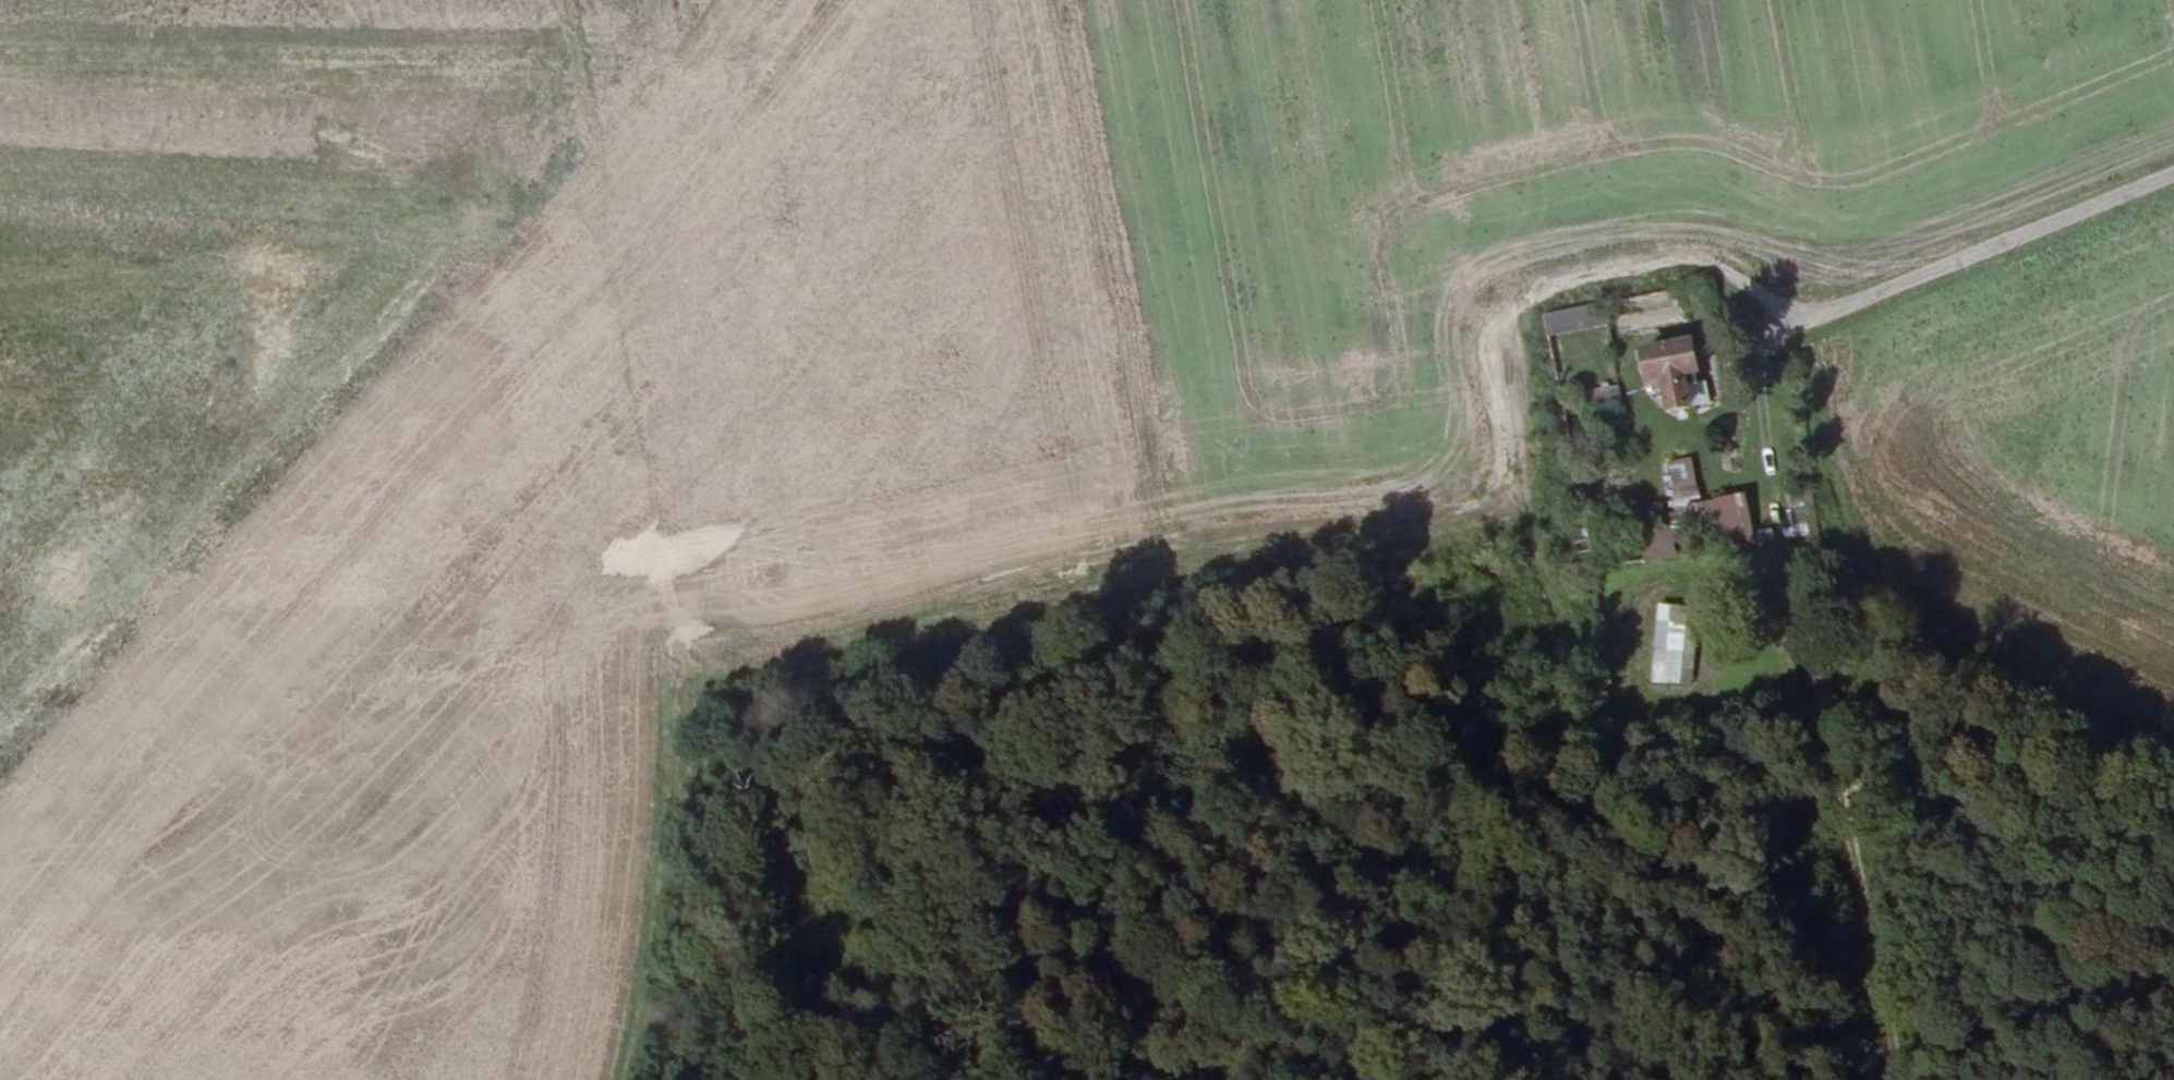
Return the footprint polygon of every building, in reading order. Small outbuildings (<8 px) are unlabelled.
[(1545,333),(1604,328),(1602,306),(1543,311),(1545,333)] [(1695,345),(1646,352),(1651,379),(1655,380),(1658,395),(1668,394),(1670,412),(1692,409),(1688,389),(1699,388),(1696,373),(1699,371),(1695,345)] [(1668,500),(1696,497),(1692,458),(1664,460),(1668,500)] [(1827,553),(1813,484),(1797,487),(1809,541),(1808,541),(1811,557),(1827,553)] [(1593,569),(1752,548),(1744,496),(1683,506),(1687,524),(1588,541),(1593,569)] [(1668,622),(1684,623),(1682,684),(1690,684),(1693,606),(1668,606),(1668,622)] [(1654,621),(1651,683),(1682,684),(1684,622),(1654,621)]
